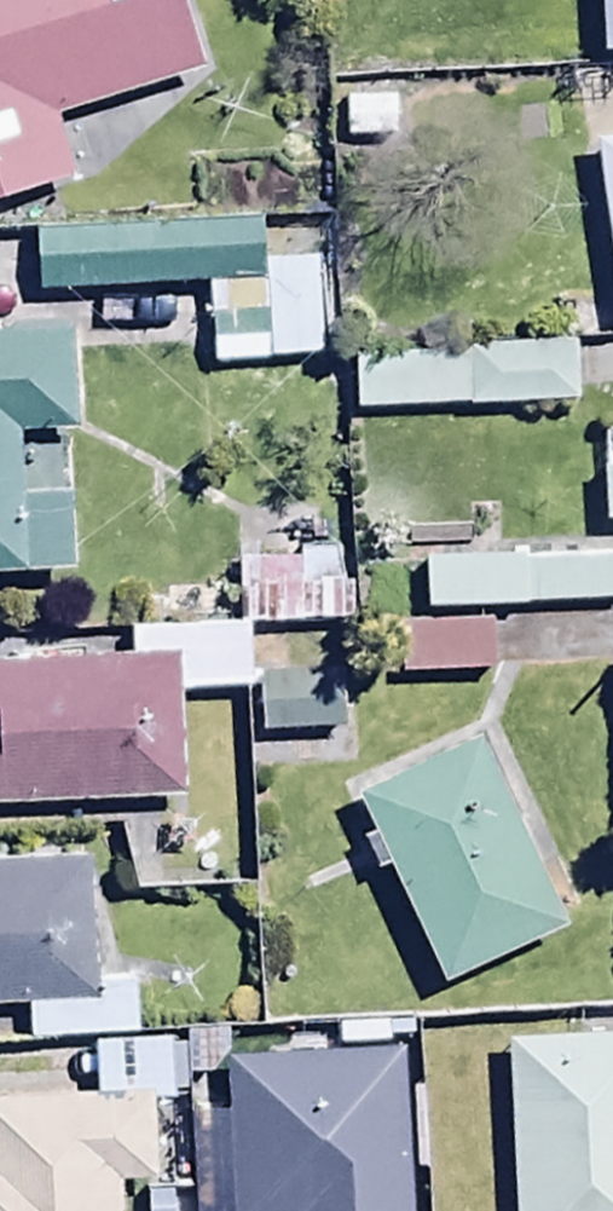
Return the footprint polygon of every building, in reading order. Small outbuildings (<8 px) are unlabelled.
[(72,173),(54,111),(206,65),(186,0),(0,0),(0,195),(72,173)] [(588,87),(612,249),(612,83),(588,87)] [(315,253),(265,255),(263,218),(32,227),(35,294),(205,287),(208,362),(320,359),(315,253)] [(347,301),(349,355),(566,348),(564,294),(347,301)] [(73,492),(22,493),(23,422),(82,421),(80,329),(0,331),(0,570),(74,568),(73,492)] [(420,560),(612,552),(612,489),(418,496),(420,560)] [(336,545),(240,550),(243,620),(346,615),(336,545)] [(176,745),(173,607),(0,610),(0,749),(176,745)] [(494,658),(341,733),(435,924),(588,849),(494,658)] [(338,671),(254,677),(258,730),(341,725),(338,671)] [(0,863),(0,1013),(28,1011),(29,1039),(132,1034),(130,979),(92,981),(86,859),(0,863)] [(506,990),(509,1207),(612,1205),(612,988),(506,990)] [(394,1006),(211,1017),(220,1180),(286,1177),(288,1210),(405,1210),(394,1006)] [(124,1176),(154,1176),(153,1097),(172,1096),(172,1043),(95,1043),(96,1097),(0,1097),(0,1210),(124,1210),(124,1176)]
